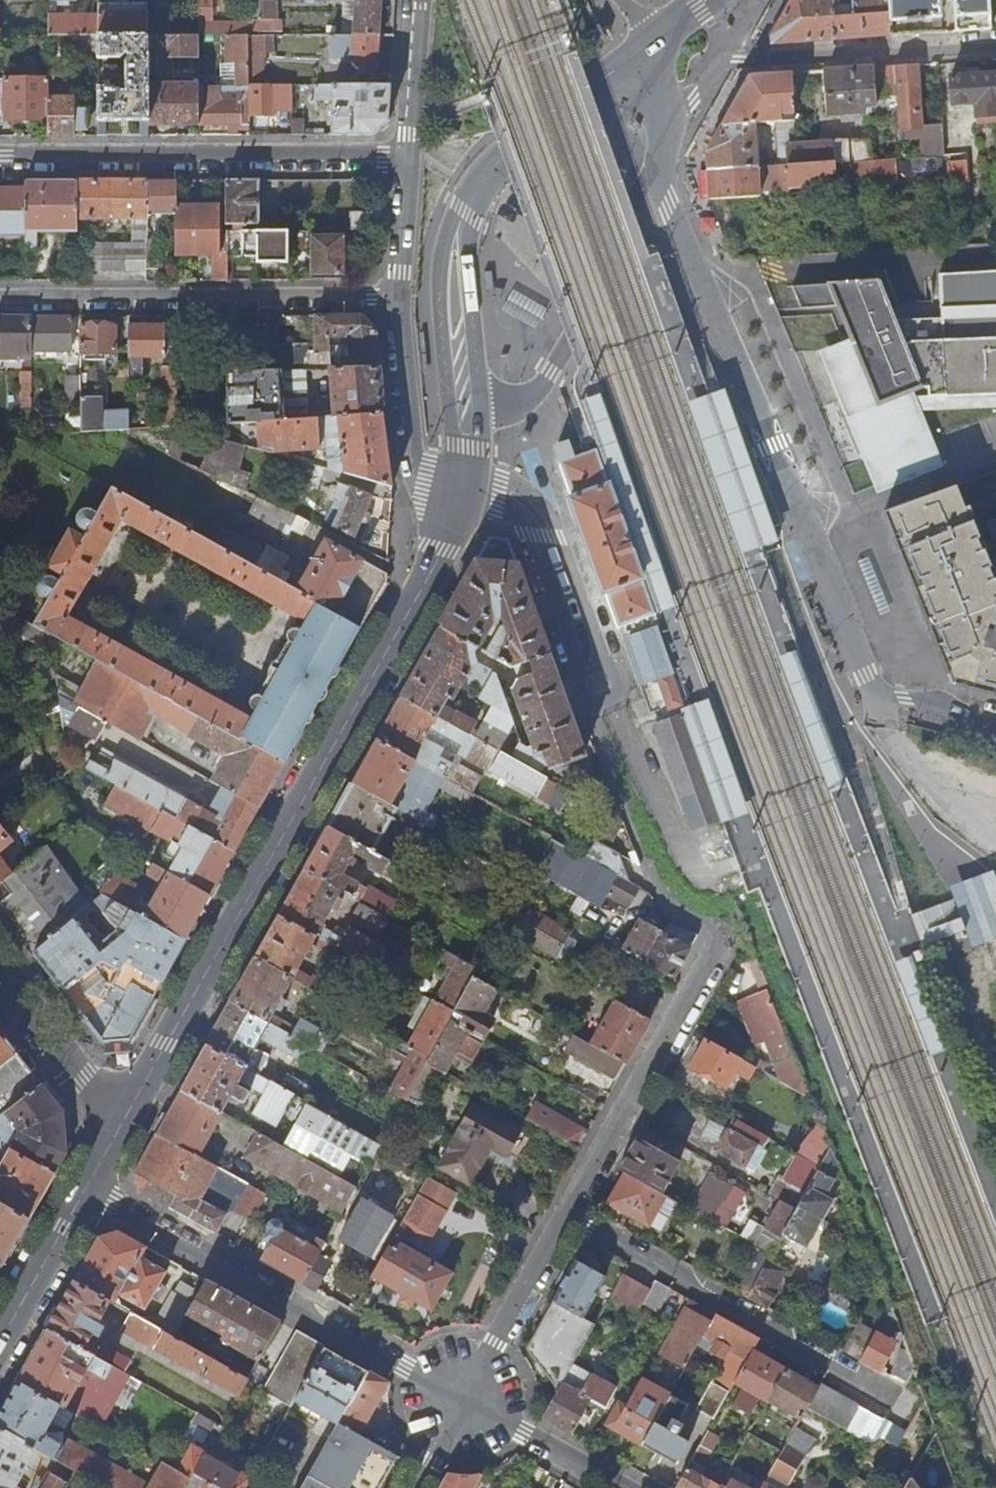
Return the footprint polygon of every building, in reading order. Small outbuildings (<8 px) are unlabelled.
[(99,14),(59,14),(59,0),(48,0),(49,34),(63,35),(99,34),(99,14)] [(260,18),(275,18),(275,0),(260,0),(260,18)] [(381,0),(355,0),(354,34),(380,34),(381,0)] [(553,23),(561,21),(568,18),(572,16),(569,7),(566,0),(545,0),(550,14),(553,23)] [(890,22),(889,0),(860,0),(853,0),(854,6),(834,8),(834,0),(792,0),(771,38),(771,45),(891,37),(890,22)] [(890,22),(939,18),(938,2),(954,1),(955,32),(991,30),(989,0),(889,0),(890,22)] [(99,34),(149,34),(149,3),(99,3),(99,14),(99,34)] [(227,34),(249,34),(249,20),(198,21),(199,33),(199,34),(227,34)] [(199,56),(199,34),(199,33),(149,34),(149,70),(164,70),(164,56),(199,56)] [(99,57),(99,34),(63,35),(63,57),(99,57)] [(149,34),(99,34),(99,57),(122,57),(126,49),(132,52),(127,60),(127,89),(122,89),(116,86),(116,79),(112,79),(112,85),(100,85),(100,135),(107,135),(107,119),(141,119),(141,135),(150,135),(149,125),(149,84),(149,70),(149,34)] [(249,84),(249,34),(227,34),(228,61),(235,61),(236,85),(249,85),(249,84)] [(270,34),(249,34),(249,84),(270,84),(270,34)] [(377,73),(380,34),(354,34),(331,34),(331,59),(353,59),(353,67),(346,67),(346,73),(377,73)] [(916,65),(894,66),(895,84),(897,84),(900,130),(901,130),(898,130),(899,138),(920,137),(921,158),(944,157),(942,132),(921,134),(916,65)] [(876,98),(896,97),(895,84),(894,66),(827,71),(829,94),(825,94),(826,115),(866,113),(866,106),(877,106),(876,98)] [(50,117),(50,97),(49,77),(36,78),(36,72),(23,71),(23,78),(4,79),(5,114),(5,117),(50,117)] [(790,122),(794,116),(792,92),(791,74),(749,76),(706,153),(708,171),(758,168),(755,125),(790,122)] [(995,75),(952,78),(954,104),(976,103),(977,118),(995,116),(995,86),(995,75)] [(149,125),(185,124),(200,125),(199,86),(199,83),(172,84),(172,79),(166,79),(166,83),(149,84),(149,125)] [(332,98),(332,134),(373,134),(388,120),(391,83),(316,83),(316,99),(332,98)] [(293,84),(270,84),(249,84),(249,85),(249,101),(249,115),(274,115),(273,107),(293,107),(293,84)] [(249,115),(249,101),(220,102),(219,85),(199,86),(200,125),(249,123),(249,115)] [(249,101),(249,85),(236,85),(219,85),(220,102),(249,101)] [(50,117),(50,135),(76,135),(76,128),(88,128),(88,107),(77,107),(77,97),(50,97),(50,117)] [(293,135),(306,134),(306,118),(293,117),(293,135)] [(789,147),(795,130),(777,131),(779,167),(790,166),(789,147)] [(869,162),(868,142),(847,143),(848,163),(869,162)] [(848,163),(847,143),(789,147),(790,166),(848,163)] [(971,158),(951,159),(952,179),(972,177),(971,158)] [(808,185),(901,178),(900,160),(869,162),(848,163),(790,166),(779,167),(758,168),(708,171),(711,201),(760,198),(759,180),(789,178),(789,182),(790,186),(808,185)] [(258,179),(226,179),(226,204),(226,225),(226,230),(244,230),(244,224),(258,224),(258,179)] [(280,179),(267,179),(267,195),(280,195),(280,179)] [(76,218),(76,180),(24,180),(24,189),(24,234),(25,248),(35,248),(34,232),(77,231),(76,218)] [(176,180),(76,180),(76,218),(148,218),(148,213),(176,213),(176,205),(176,180)] [(809,195),(808,185),(790,186),(789,182),(784,183),(785,196),(809,195)] [(968,212),(966,184),(952,185),(954,213),(968,212)] [(24,189),(0,189),(0,234),(24,234),(24,189)] [(227,262),(226,235),(219,235),(219,225),(219,205),(197,205),(176,205),(176,213),(176,255),(211,255),(211,265),(211,276),(211,280),(226,279),(227,262)] [(356,229),(380,228),(381,210),(355,211),(356,229)] [(244,230),(226,230),(226,235),(227,262),(255,262),(255,256),(282,256),(281,230),(244,230)] [(343,274),(343,235),(310,235),(310,274),(343,274)] [(147,243),(88,243),(88,270),(148,270),(148,268),(163,268),(164,238),(147,238),(147,243)] [(792,286),(802,310),(838,308),(851,340),(855,349),(834,357),(842,374),(849,371),(868,418),(908,401),(906,396),(915,392),(923,389),(922,388),(929,388),(930,397),(995,395),(995,274),(940,277),(942,302),(887,305),(877,281),(792,286)] [(547,308),(513,289),(501,309),(536,328),(547,308)] [(32,351),(71,351),(70,315),(31,316),(32,351)] [(239,350),(239,331),(246,330),(246,315),(226,315),(226,350),(239,350)] [(322,370),(331,370),(331,368),(332,368),(328,337),(348,337),(351,368),(378,368),(376,345),(374,328),(360,315),(338,315),(315,315),(315,354),(320,353),(322,370)] [(25,351),(25,357),(32,357),(32,351),(31,316),(0,316),(0,351),(25,351)] [(80,360),(104,360),(104,350),(114,350),(113,325),(100,326),(94,326),(80,325),(80,360)] [(136,356),(165,356),(164,325),(127,326),(128,374),(135,374),(135,367),(136,356)] [(689,338),(667,346),(845,839),(864,832),(841,768),(751,518),(747,520),(745,514),(735,488),(732,480),(728,468),(722,451),(727,449),(733,447),(738,446),(740,445),(725,404),(720,390),(714,392),(709,394),(689,338)] [(879,493),(945,467),(915,392),(906,396),(908,401),(868,418),(849,371),(842,374),(834,357),(855,349),(851,340),(820,353),(879,493)] [(244,370),(279,370),(310,369),(310,343),(244,344),(244,370)] [(227,370),(239,371),(239,350),(226,350),(226,370),(227,370)] [(81,432),(118,429),(128,429),(128,410),(100,410),(98,366),(80,366),(80,376),(80,407),(81,432)] [(177,426),(177,373),(176,370),(176,366),(163,366),(163,427),(174,426),(177,426)] [(331,368),(331,370),(333,416),(383,413),(378,368),(351,368),(332,368),(331,368)] [(256,421),(282,419),(279,370),(244,370),(239,371),(227,370),(227,404),(228,422),(243,421),(256,421)] [(32,401),(31,372),(23,372),(22,401),(32,401)] [(177,426),(221,423),(228,422),(227,404),(210,404),(210,399),(186,399),(186,374),(177,373),(177,426)] [(80,407),(80,376),(66,376),(66,407),(80,407)] [(595,388),(577,394),(601,458),(618,452),(620,451),(616,440),(614,440),(595,388)] [(328,468),(392,486),(383,413),(333,416),(282,419),(256,421),(256,448),(286,457),(289,450),(325,448),(328,468)] [(221,433),(243,431),(243,421),(228,422),(221,423),(221,433)] [(118,429),(242,490),(248,472),(236,468),(243,445),(174,426),(163,427),(128,429),(118,429)] [(750,466),(748,460),(746,454),(742,444),(740,445),(738,446),(733,447),(727,449),(722,451),(728,468),(731,476),(732,480),(735,488),(745,514),(747,520),(751,518),(767,512),(758,488),(755,480),(752,472),(750,466)] [(618,452),(601,458),(604,465),(607,474),(627,532),(628,534),(630,540),(631,543),(636,555),(646,583),(650,594),(651,599),(658,617),(644,622),(659,663),(660,668),(663,677),(671,675),(683,708),(685,716),(684,716),(721,819),(722,819),(729,816),(750,874),(770,867),(623,450),(620,451),(618,452)] [(601,458),(585,464),(584,464),(578,466),(576,460),(574,453),(561,458),(563,464),(565,471),(575,498),(577,504),(575,505),(580,519),(585,533),(586,537),(591,551),(593,556),(596,565),(607,596),(608,597),(610,596),(616,612),(623,629),(635,625),(636,625),(644,622),(658,617),(651,599),(650,594),(646,583),(636,555),(630,540),(628,534),(627,532),(621,512),(619,507),(616,501),(607,474),(604,465),(601,458)] [(353,536),(371,495),(348,485),(341,484),(337,483),(331,499),(333,500),(330,506),(338,510),(331,527),(353,536)] [(49,566),(63,574),(59,580),(52,576),(49,576),(46,577),(43,578),(41,579),(40,581),(39,584),(38,587),(39,589),(40,592),(42,594),(50,599),(35,625),(52,635),(89,655),(93,647),(102,651),(97,660),(166,697),(170,689),(179,694),(175,702),(284,763),(315,707),(330,681),(360,626),(295,589),(296,588),(283,580),(269,573),(266,572),(252,564),(247,573),(239,568),(244,560),(215,544),(175,521),(170,530),(161,525),(166,517),(112,486),(97,513),(89,508),(84,509),(79,512),(77,517),(77,522),(80,527),(87,531),(84,536),(71,528),(49,566)] [(956,487),(924,499),(904,506),(884,513),(901,553),(954,684),(955,685),(956,684),(956,685),(995,695),(995,584),(956,487)] [(283,511),(263,501),(257,514),(277,524),(283,511)] [(220,536),(215,544),(244,560),(252,564),(266,572),(271,564),(220,536)] [(510,667),(529,660),(547,653),(507,539),(490,537),(441,627),(475,647),(477,648),(493,620),(498,617),(500,615),(502,615),(505,624),(501,625),(485,652),(510,667)] [(360,626),(385,581),(386,572),(324,539),(296,588),(295,589),(360,626)] [(271,569),(269,573),(283,580),(287,573),(279,569),(277,573),(271,569)] [(401,697),(469,735),(475,725),(446,710),(470,669),(469,664),(475,661),(473,653),(475,647),(441,627),(401,697)] [(549,767),(555,765),(557,772),(562,771),(565,777),(583,770),(579,757),(582,756),(571,722),(547,653),(529,660),(533,673),(517,679),(513,687),(533,744),(527,747),(519,742),(510,758),(539,774),(544,766),(549,765),(549,767)] [(45,692),(57,689),(54,673),(51,655),(32,669),(45,692)] [(107,721),(140,740),(154,714),(184,734),(210,747),(206,756),(221,764),(212,780),(223,786),(259,807),(284,763),(175,702),(166,697),(97,660),(81,688),(54,673),(57,689),(58,694),(107,721)] [(510,758),(519,742),(521,739),(497,674),(496,673),(480,701),(491,707),(474,738),(510,758)] [(683,708),(671,675),(663,677),(657,679),(669,713),(683,708)] [(97,740),(97,739),(107,721),(58,694),(58,697),(60,711),(73,715),(69,724),(97,740)] [(464,758),(536,798),(547,778),(539,774),(510,758),(474,738),(469,735),(401,697),(377,739),(444,777),(454,783),(462,787),(471,792),(479,777),(453,761),(455,757),(449,754),(443,747),(425,737),(428,731),(441,737),(450,738),(469,749),(464,758)] [(721,819),(684,716),(655,727),(692,829),(721,819)] [(412,816),(434,828),(440,818),(426,810),(438,787),(444,777),(377,739),(353,783),(405,812),(412,816)] [(97,774),(235,851),(259,807),(223,786),(215,799),(224,804),(222,807),(228,811),(223,820),(215,816),(211,813),(200,808),(202,804),(102,748),(94,763),(92,762),(88,769),(97,774)] [(168,873),(210,896),(235,851),(97,774),(87,792),(134,820),(172,841),(164,855),(175,860),(168,873)] [(438,787),(456,797),(462,787),(454,783),(444,777),(438,787)] [(328,827),(383,858),(393,840),(383,834),(395,813),(402,817),(405,812),(353,783),(328,827)] [(122,846),(134,820),(87,792),(73,785),(80,823),(122,846)] [(456,797),(470,805),(476,794),(474,794),(471,792),(462,787),(456,797)] [(13,841),(7,833),(19,824),(12,815),(0,824),(0,851),(13,841)] [(434,828),(412,816),(407,824),(430,836),(433,830),(434,828)] [(304,870),(342,891),(342,892),(359,902),(367,887),(343,873),(349,861),(355,865),(358,860),(352,856),(354,853),(367,860),(369,869),(381,876),(382,874),(394,882),(402,869),(383,858),(328,827),(304,870)] [(589,836),(579,853),(628,880),(618,853),(589,836)] [(545,874),(600,905),(607,893),(628,904),(638,885),(628,880),(579,853),(551,837),(531,873),(542,879),(545,874)] [(55,981),(103,1041),(130,1039),(185,939),(103,893),(94,900),(116,929),(99,942),(76,915),(88,905),(47,848),(13,874),(3,881),(11,893),(0,901),(0,910),(55,981)] [(641,866),(618,853),(628,880),(638,885),(652,893),(641,866)] [(168,873),(175,860),(164,855),(158,866),(168,873)] [(3,881),(13,874),(0,857),(0,884),(3,881)] [(185,939),(210,896),(168,873),(158,866),(153,864),(148,874),(163,882),(154,898),(140,889),(141,889),(112,872),(101,892),(103,893),(185,939)] [(952,881),(957,898),(916,910),(925,942),(969,929),(973,944),(995,937),(995,868),(952,881)] [(322,925),(334,904),(339,906),(342,901),(337,898),(342,892),(342,891),(304,870),(279,916),(316,937),(317,935),(337,947),(410,987),(419,970),(401,959),(397,965),(382,956),(387,948),(348,925),(342,937),(322,925)] [(11,893),(3,881),(0,884),(0,901),(11,893)] [(386,916),(360,903),(351,919),(377,933),(386,916)] [(568,930),(526,909),(513,932),(556,954),(557,951),(566,934),(568,930)] [(299,966),(313,943),(333,954),(337,947),(317,935),(316,937),(279,916),(255,956),(320,994),(325,996),(328,990),(332,981),(314,971),(313,974),(299,966)] [(640,920),(623,949),(673,978),(690,947),(640,920)] [(577,939),(566,934),(557,951),(568,956),(577,939)] [(276,1007),(281,1010),(286,1000),(282,997),(289,984),(310,995),(309,996),(317,1000),(320,994),(255,956),(231,1001),(290,1034),(294,1025),(273,1013),(276,1007)] [(454,1011),(473,977),(477,969),(458,957),(434,1000),(454,1011)] [(761,975),(757,964),(752,966),(756,977),(761,975)] [(614,993),(622,980),(610,974),(603,987),(614,993)] [(753,1065),(814,1098),(761,975),(756,977),(762,991),(748,997),(773,1060),(768,1062),(750,1052),(745,1061),(753,1065)] [(454,1011),(450,1018),(482,1037),(493,1017),(483,1011),(496,989),(473,977),(454,1011)] [(649,1019),(661,999),(632,984),(621,1003),(649,1019)] [(626,1062),(649,1019),(621,1003),(595,989),(591,995),(611,1006),(595,1036),(575,1025),(572,1031),(574,1032),(626,1062)] [(328,990),(325,996),(333,1001),(337,995),(328,990)] [(417,1030),(433,1000),(425,995),(408,1025),(417,1030)] [(429,1055),(450,1018),(454,1011),(434,1000),(433,1000),(417,1030),(409,1043),(429,1055)] [(206,1045),(245,1067),(259,1075),(270,1055),(266,1053),(255,1047),(261,1037),(272,1042),(296,1056),(304,1041),(292,1034),(290,1034),(231,1001),(206,1045)] [(304,1041),(310,1044),(319,1028),(300,1018),(292,1034),(304,1041)] [(482,1037),(450,1018),(429,1055),(431,1055),(427,1062),(444,1071),(454,1052),(469,1061),(482,1037)] [(17,1053),(0,1031),(0,1067),(17,1053)] [(409,1043),(390,1032),(384,1042),(409,1056),(390,1089),(406,1098),(407,1098),(408,1096),(415,1084),(427,1062),(431,1055),(429,1055),(409,1043)] [(626,1062),(574,1032),(564,1049),(616,1079),(626,1062)] [(266,1053),(272,1042),(261,1037),(255,1047),(266,1053)] [(745,1061),(705,1039),(691,1066),(726,1085),(734,1071),(746,1078),(753,1065),(745,1061)] [(283,1146),(357,1186),(379,1148),(381,1143),(337,1118),(325,1112),(294,1094),(283,1088),(259,1075),(245,1067),(206,1045),(181,1089),(221,1111),(230,1093),(233,1097),(244,1103),(250,1092),(236,1084),(238,1079),(263,1093),(246,1124),(259,1132),(270,1138),(289,1104),(302,1112),(283,1146)] [(18,1080),(19,1083),(32,1073),(17,1053),(0,1067),(0,1094),(18,1080)] [(483,1078),(477,1090),(490,1097),(496,1085),(483,1078)] [(426,1090),(415,1084),(408,1096),(419,1102),(426,1090)] [(54,1174),(66,1154),(63,1113),(41,1085),(0,1117),(0,1144),(54,1174)] [(157,1134),(198,1156),(198,1155),(223,1112),(221,1111),(181,1089),(157,1134)] [(536,1102),(527,1118),(578,1148),(588,1130),(536,1102)] [(329,1103),(325,1112),(337,1118),(342,1111),(329,1103)] [(473,1105),(439,1165),(468,1182),(489,1146),(503,1154),(517,1130),(473,1105)] [(770,1137),(734,1118),(727,1130),(718,1144),(715,1150),(745,1167),(746,1164),(756,1146),(763,1150),(770,1137)] [(718,1144),(727,1130),(711,1120),(703,1135),(718,1144)] [(807,1158),(820,1166),(833,1143),(824,1124),(814,1128),(796,1153),(807,1158)] [(246,1156),(344,1210),(357,1186),(283,1146),(270,1138),(259,1132),(246,1156)] [(178,1213),(216,1234),(227,1214),(235,1209),(252,1220),(267,1194),(198,1155),(198,1156),(157,1134),(135,1171),(140,1192),(178,1213)] [(625,1172),(661,1192),(676,1166),(682,1169),(685,1165),(678,1162),(680,1160),(637,1136),(619,1168),(625,1172)] [(824,1197),(842,1166),(833,1143),(820,1166),(796,1209),(778,1242),(802,1255),(832,1201),(824,1197)] [(29,1218),(54,1174),(0,1144),(0,1202),(29,1218)] [(756,1146),(746,1164),(756,1169),(766,1151),(763,1150),(756,1146)] [(796,1209),(820,1166),(807,1158),(793,1183),(780,1176),(769,1195),(780,1201),(796,1209)] [(661,1192),(625,1172),(608,1202),(648,1224),(665,1194),(661,1192)] [(689,1208),(711,1220),(730,1184),(709,1172),(689,1208)] [(456,1192),(447,1187),(427,1175),(416,1194),(437,1205),(446,1210),(456,1192)] [(422,1231),(437,1205),(416,1194),(402,1219),(422,1231)] [(665,1194),(648,1224),(660,1230),(677,1201),(665,1194)] [(370,1256),(393,1216),(361,1198),(350,1217),(346,1214),(343,1219),(348,1222),(339,1239),(370,1256)] [(778,1242),(796,1209),(780,1201),(762,1232),(778,1242)] [(29,1218),(0,1202),(0,1266),(1,1267),(29,1218)] [(431,1236),(446,1210),(437,1205),(422,1231),(431,1236)] [(282,1222),(281,1221),(279,1220),(277,1219),(276,1219),(274,1219),(271,1220),(270,1221),(269,1223),(268,1225),(268,1230),(263,1239),(269,1243),(260,1259),(302,1283),(318,1254),(326,1242),(317,1237),(312,1245),(284,1229),(284,1225),(283,1223),(282,1222)] [(146,1247),(118,1230),(111,1233),(98,1237),(74,1281),(110,1302),(114,1304),(120,1295),(146,1308),(153,1296),(158,1299),(166,1286),(160,1283),(166,1272),(140,1257),(146,1247)] [(391,1288),(412,1250),(400,1242),(396,1250),(387,1245),(370,1277),(391,1288)] [(734,1284),(749,1293),(767,1262),(771,1254),(756,1245),(734,1284)] [(412,1300),(431,1311),(453,1272),(412,1250),(391,1288),(402,1295),(398,1301),(409,1308),(412,1300)] [(315,1290),(331,1261),(318,1254),(302,1283),(315,1290)] [(553,1301),(581,1317),(603,1277),(575,1262),(553,1301)] [(785,1273),(767,1262),(749,1293),(747,1297),(770,1310),(774,1305),(770,1302),(777,1289),(777,1286),(785,1273)] [(622,1274),(605,1303),(633,1319),(642,1303),(650,1289),(649,1288),(622,1274)] [(669,1289),(654,1279),(649,1288),(650,1289),(642,1303),(657,1312),(669,1289)] [(221,1340),(259,1361),(280,1322),(205,1280),(193,1301),(186,1315),(224,1336),(221,1340)] [(89,1341),(94,1332),(94,1333),(98,1333),(100,1331),(101,1328),(101,1325),(98,1323),(110,1302),(74,1281),(47,1329),(124,1372),(131,1360),(102,1344),(100,1347),(89,1341)] [(672,1290),(669,1289),(657,1312),(659,1314),(672,1290)] [(186,1315),(193,1301),(174,1291),(158,1319),(153,1316),(149,1323),(173,1337),(186,1315)] [(879,1324),(891,1303),(887,1293),(869,1328),(875,1331),(879,1324)] [(581,1317),(553,1301),(528,1347),(542,1366),(558,1388),(572,1364),(594,1324),(581,1317)] [(715,1314),(691,1301),(686,1310),(702,1318),(705,1314),(712,1318),(715,1314)] [(703,1335),(712,1318),(705,1314),(702,1318),(686,1310),(662,1353),(685,1366),(703,1335)] [(122,1330),(240,1396),(249,1379),(233,1371),(173,1337),(149,1323),(131,1313),(122,1330)] [(759,1338),(715,1314),(712,1318),(703,1335),(739,1355),(746,1359),(759,1338)] [(875,1331),(860,1360),(878,1371),(884,1361),(889,1351),(894,1342),(891,1340),(895,1332),(879,1324),(875,1331)] [(18,1381),(83,1417),(100,1427),(129,1375),(124,1372),(47,1329),(18,1381)] [(294,1401),(323,1347),(297,1332),(264,1390),(291,1406),(294,1401)] [(336,1424),(348,1404),(349,1404),(368,1372),(323,1347),(294,1401),(336,1424)] [(896,1355),(889,1351),(884,1361),(890,1364),(896,1355)] [(783,1369),(751,1352),(746,1359),(737,1377),(732,1384),(741,1388),(732,1404),(750,1414),(758,1398),(765,1402),(767,1399),(783,1369)] [(739,1355),(729,1373),(737,1377),(746,1359),(739,1355)] [(233,1371),(249,1379),(254,1370),(238,1361),(233,1371)] [(615,1388),(572,1364),(558,1388),(542,1417),(571,1434),(590,1399),(605,1407),(615,1388)] [(817,1388),(783,1369),(767,1399),(800,1418),(807,1408),(817,1388)] [(397,1456),(358,1436),(377,1401),(388,1383),(368,1372),(349,1404),(348,1404),(336,1424),(301,1487),(379,1487),(397,1456)] [(899,1375),(896,1381),(904,1385),(905,1383),(907,1379),(899,1375)] [(606,1424),(641,1444),(665,1401),(669,1394),(641,1378),(626,1406),(618,1402),(606,1424)] [(196,1474),(193,1479),(166,1464),(163,1462),(150,1485),(69,1440),(65,1446),(48,1437),(47,1429),(52,1419),(57,1421),(61,1414),(80,1424),(83,1417),(18,1381),(0,1413),(0,1427),(38,1449),(108,1487),(220,1487),(196,1474)] [(884,1420),(820,1383),(817,1388),(807,1408),(870,1444),(883,1423),(884,1420)] [(911,1386),(905,1383),(904,1385),(889,1411),(884,1420),(883,1423),(914,1440),(926,1418),(922,1408),(915,1394),(909,1390),(911,1386)] [(710,1423),(729,1390),(718,1384),(699,1416),(710,1423)] [(673,1405),(665,1401),(641,1444),(675,1463),(687,1441),(675,1435),(678,1430),(678,1427),(676,1425),(673,1423),(671,1423),(669,1423),(664,1420),(673,1405)] [(203,1428),(217,1436),(222,1427),(195,1412),(188,1425),(201,1433),(203,1428)] [(17,1486),(38,1449),(0,1427),(0,1487),(20,1487),(17,1486)] [(817,1442),(794,1429),(782,1452),(770,1473),(790,1484),(806,1455),(817,1442)] [(220,1487),(245,1487),(251,1478),(191,1445),(190,1448),(179,1442),(172,1454),(166,1464),(193,1479),(196,1474),(220,1487)] [(163,1462),(166,1464),(172,1454),(157,1445),(151,1456),(163,1462)] [(698,1445),(675,1486),(679,1487),(718,1487),(719,1486),(691,1470),(695,1463),(700,1467),(709,1452),(698,1445)] [(770,1473),(782,1452),(770,1445),(763,1459),(759,1456),(750,1474),(765,1483),(770,1473)] [(72,1478),(53,1467),(41,1487),(66,1487),(72,1478)] [(482,1472),(471,1474),(463,1474),(455,1474),(448,1473),(439,1487),(473,1487),(482,1472)] [(912,1478),(905,1487),(919,1487),(912,1478)] [(730,1480),(726,1487),(746,1487),(730,1480)]
